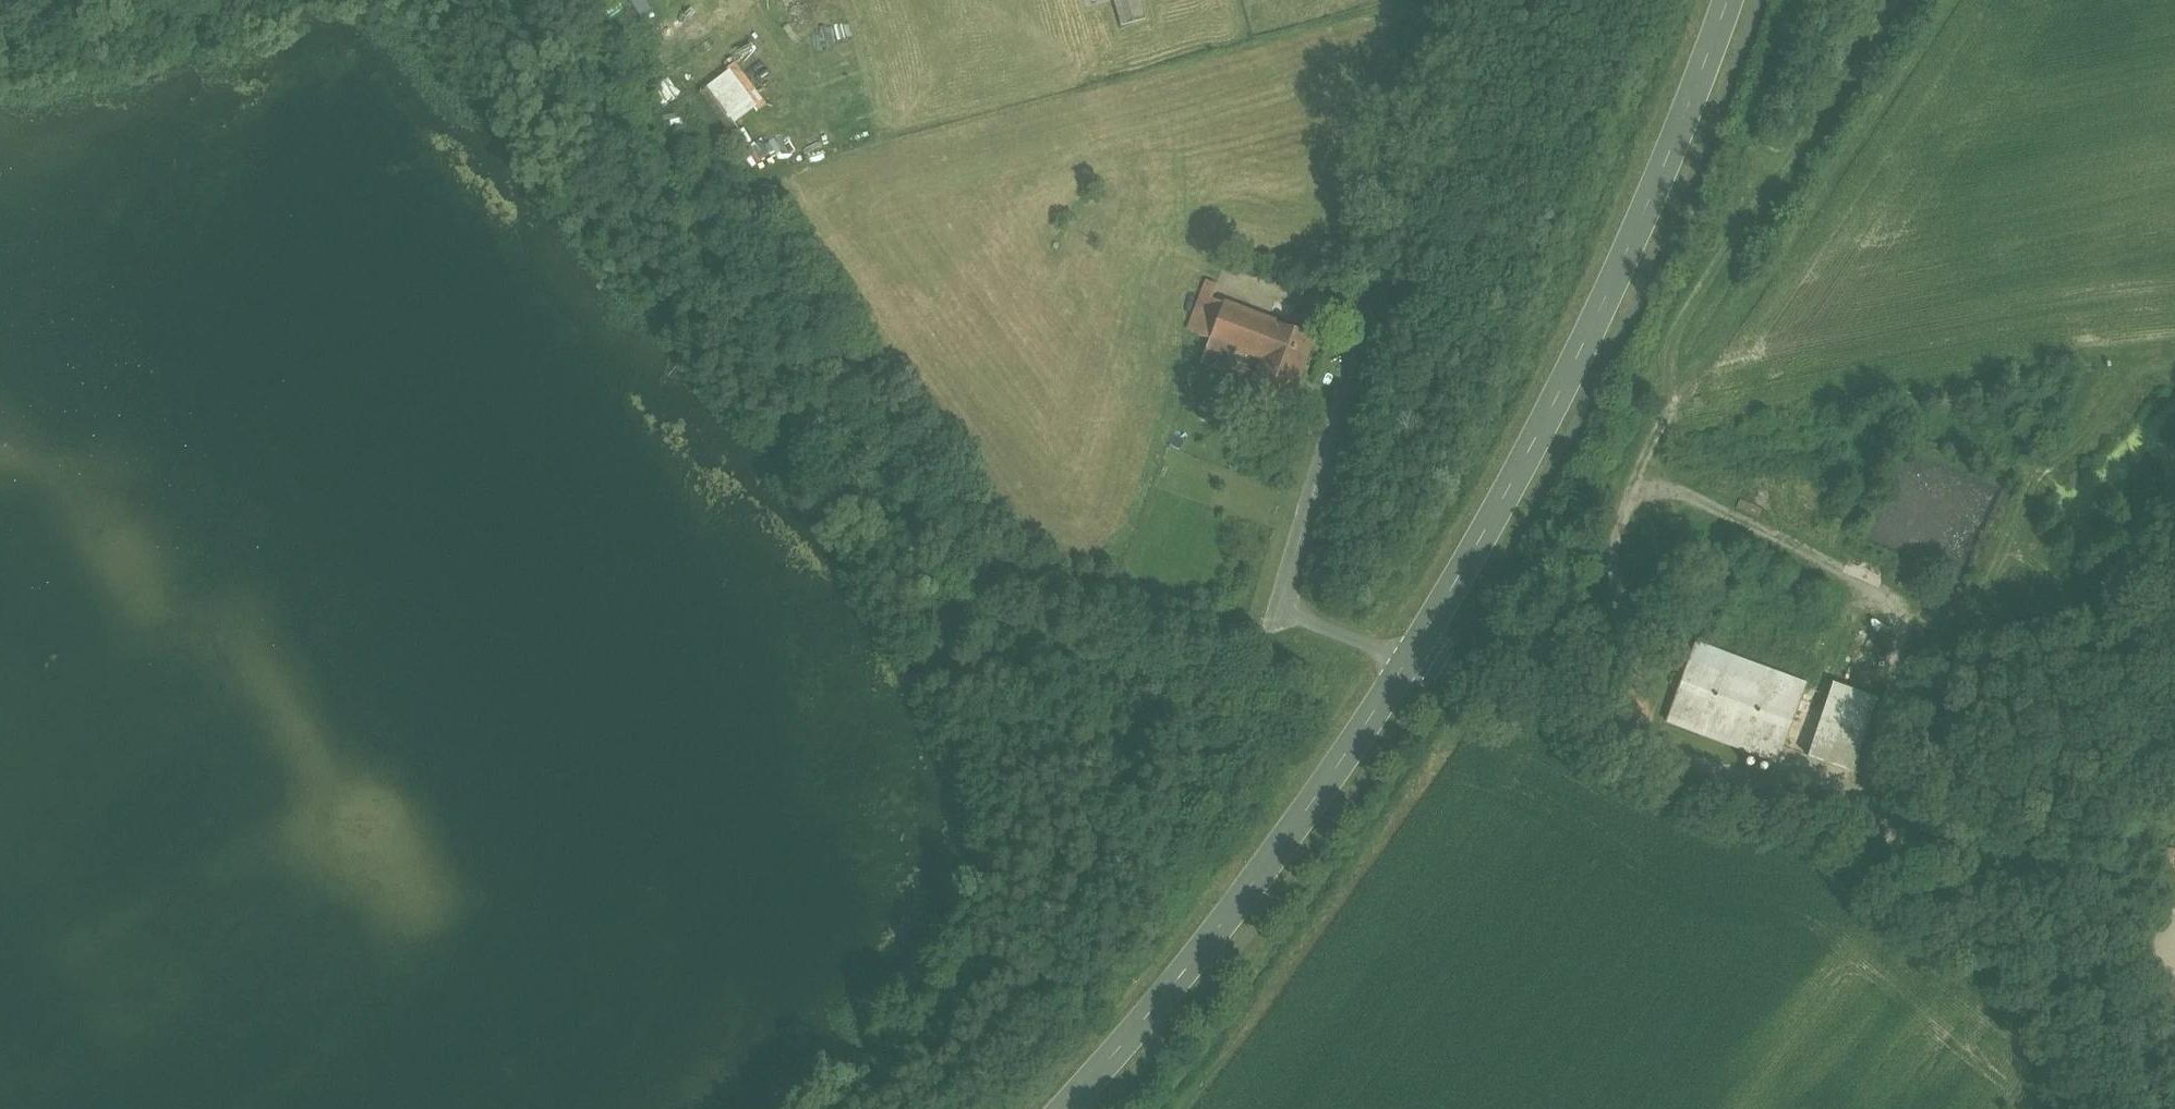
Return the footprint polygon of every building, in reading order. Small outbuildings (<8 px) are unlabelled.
[(1121,24),(1146,18),(1142,0),(1116,0),(1121,24)] [(766,97),(735,61),(704,87),(735,123),(766,97)] [(1276,322),(1212,299),(1218,284),(1206,280),(1201,295),(1205,296),(1192,332),(1210,339),(1202,361),(1226,371),(1235,349),(1263,359),(1276,322)] [(1313,336),(1276,322),(1263,359),(1250,394),(1287,408),(1313,336)] [(1807,685),(1695,643),(1666,721),(1789,767),(1795,752),(1784,747),(1807,685)] [(1873,711),(1829,696),(1808,757),(1846,771),(1873,711)] [(1889,759),(1861,747),(1845,782),(1873,795),(1889,759)]
